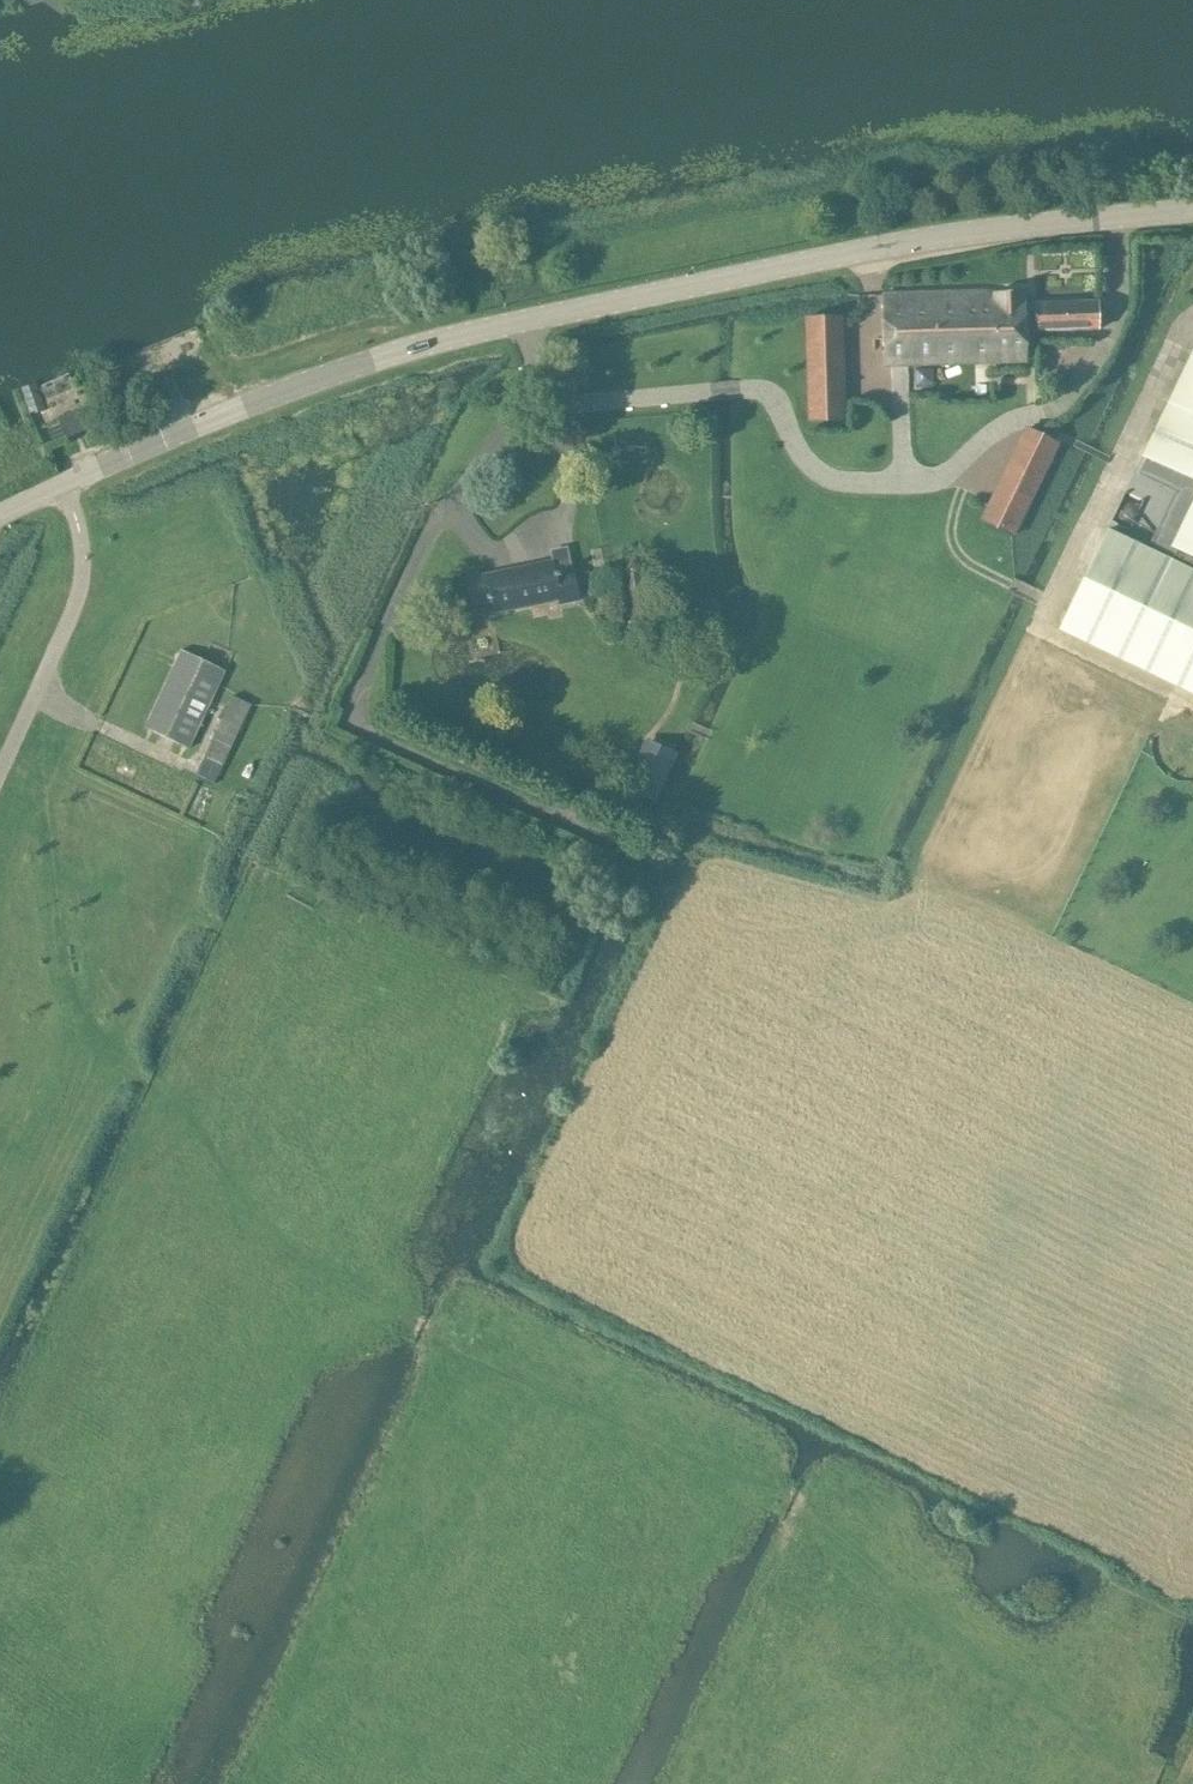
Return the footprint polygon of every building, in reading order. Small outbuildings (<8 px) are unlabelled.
[(888,298),(886,367),(1027,362),(1026,329),(1037,329),(1036,305),(1025,305),(1024,291),(888,298)] [(1100,304),(1036,305),(1037,329),(1037,331),(1100,330),(1100,304)] [(840,318),(807,318),(809,400),(843,399),(840,318)] [(1058,630),(1192,695),(1192,351),(1143,455),(1148,457),(1141,471),(1183,491),(1167,524),(1179,530),(1171,546),(1176,548),(1171,560),(1106,529),(1058,630)] [(80,411),(58,421),(65,438),(87,428),(80,411)] [(1060,443),(1026,427),(981,519),(1015,536),(1060,443)] [(468,579),(473,604),(493,601),(495,610),(559,598),(560,604),(580,600),(573,568),(556,572),(554,562),(468,579)] [(145,728),(188,749),(225,670),(182,650),(145,728)] [(214,784),(251,705),(233,696),(196,775),(214,784)] [(645,744),(625,788),(652,800),(672,756),(645,744)]
